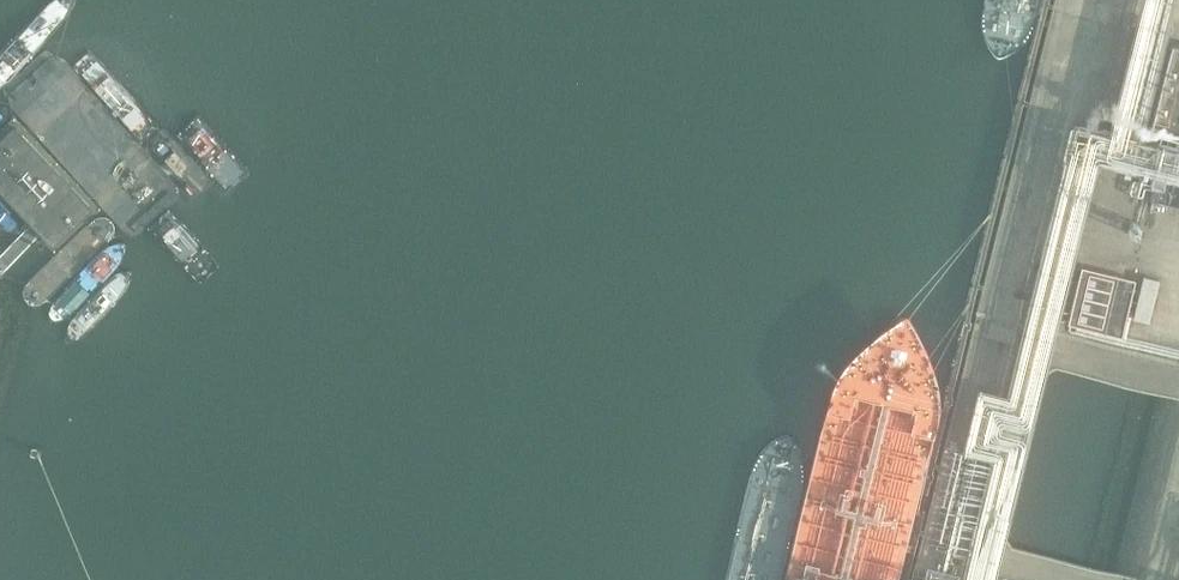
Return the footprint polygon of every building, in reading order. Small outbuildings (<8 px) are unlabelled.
[(1178,141),(1178,48),(1171,46),(1149,133),(1178,141)] [(0,143),(0,193),(62,251),(97,214),(10,133),(0,143)] [(1068,324),(1122,337),(1135,281),(1081,268),(1068,324)]
